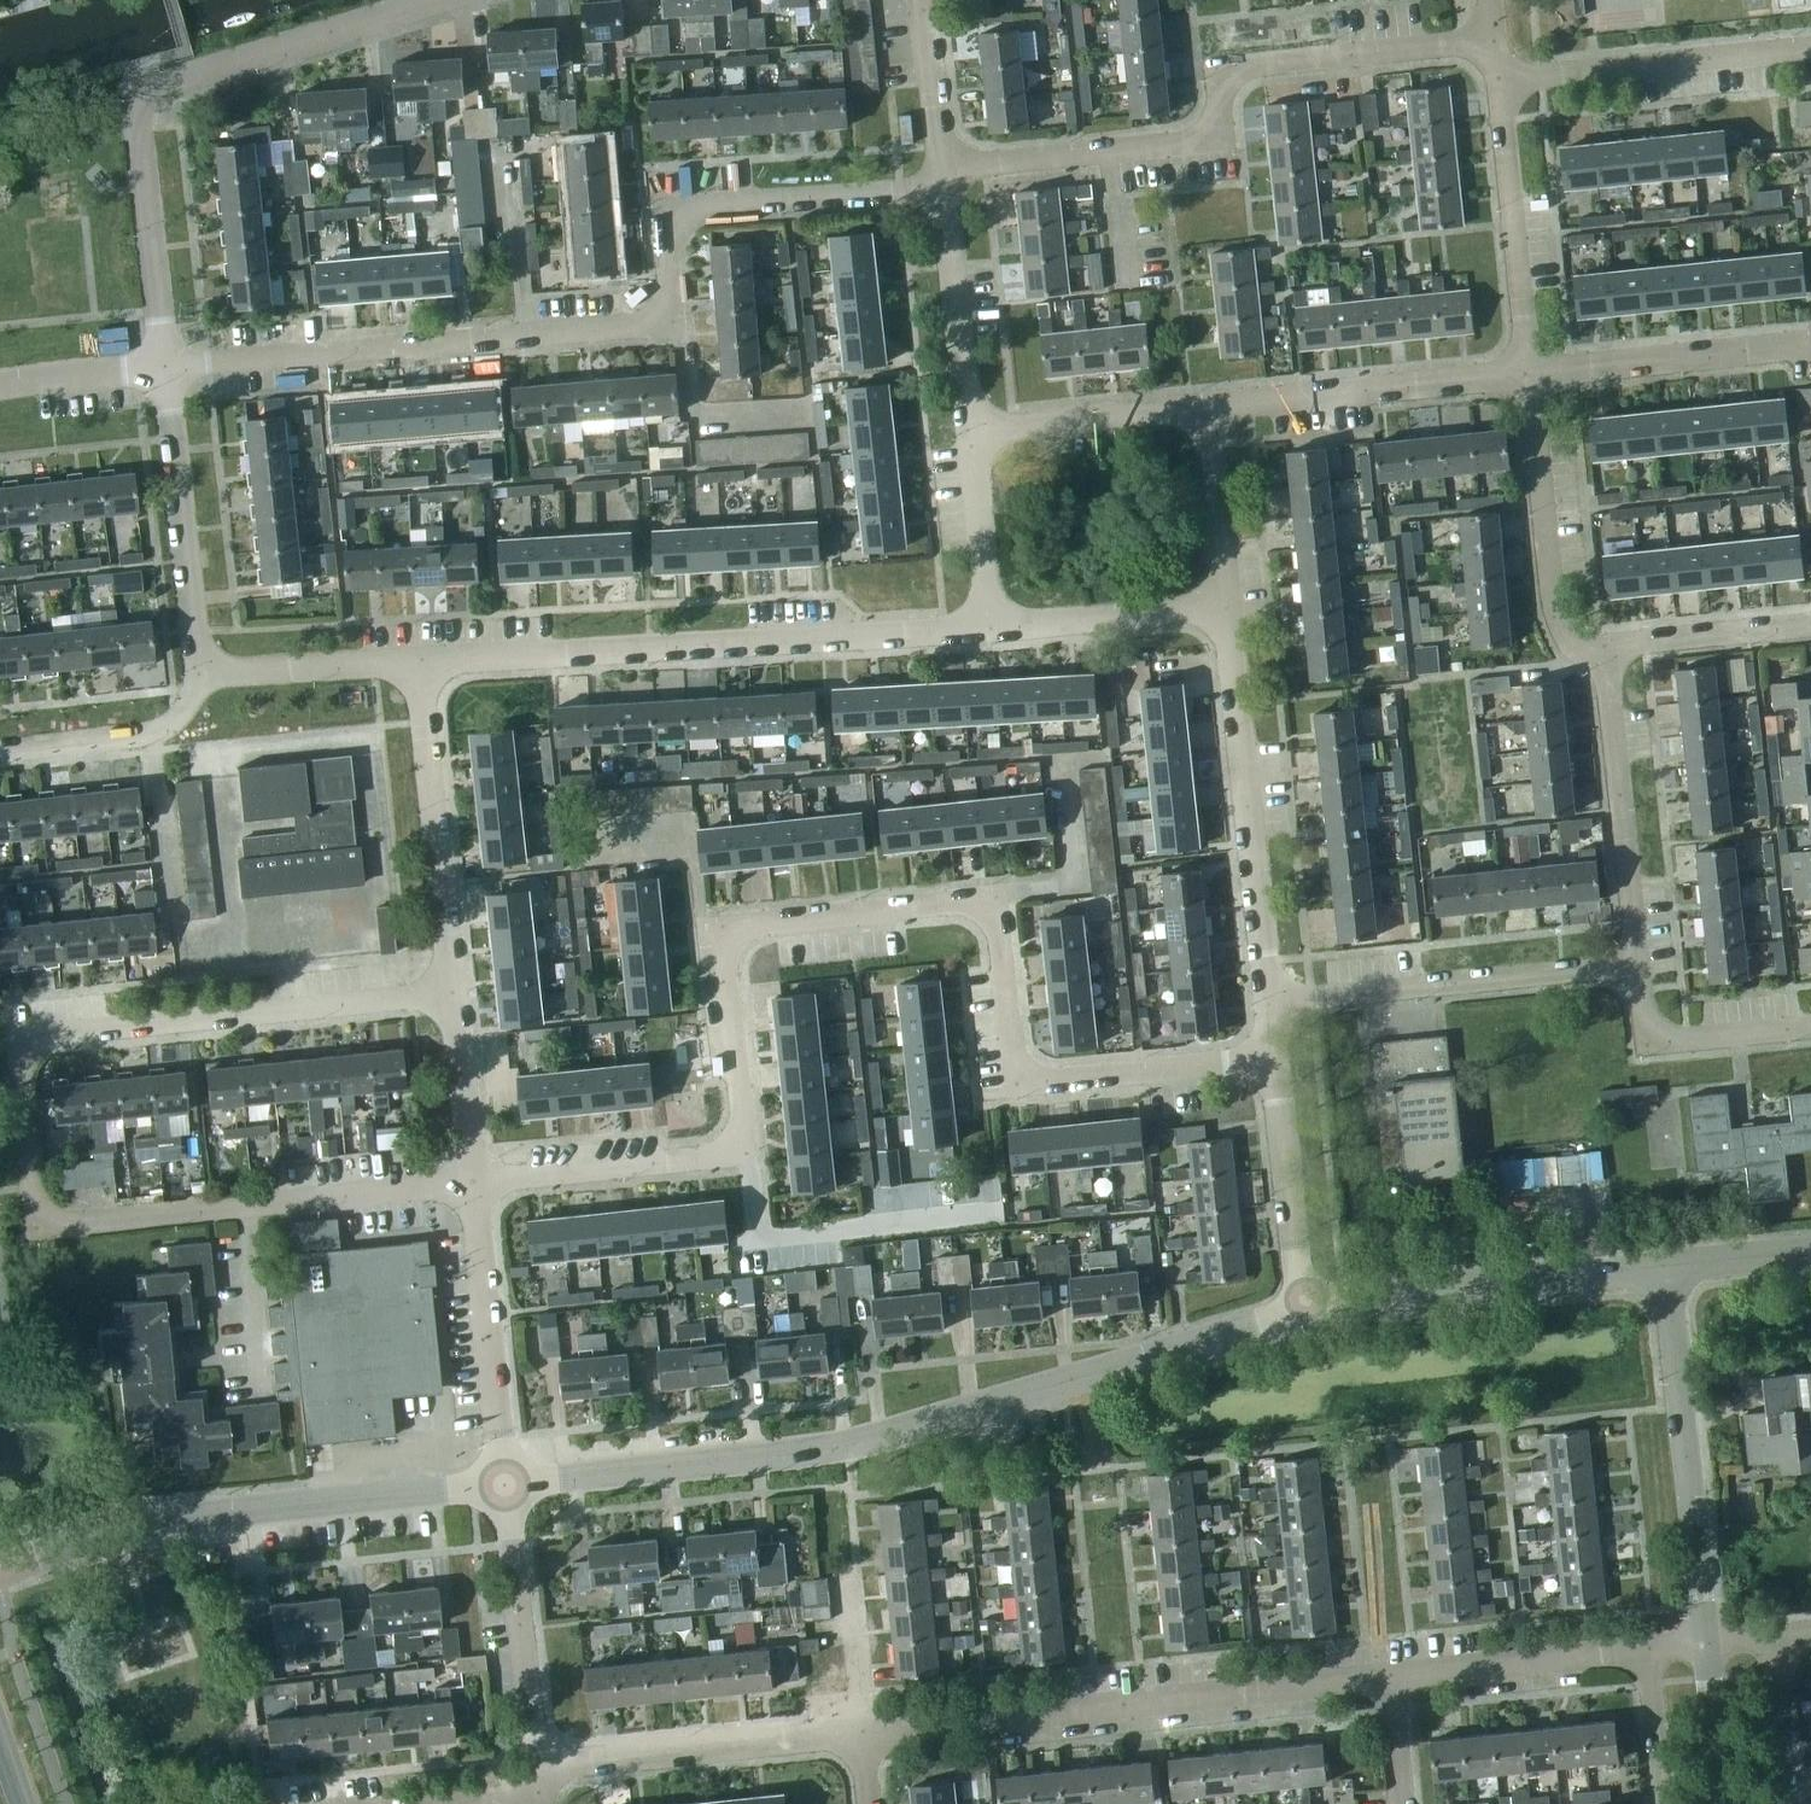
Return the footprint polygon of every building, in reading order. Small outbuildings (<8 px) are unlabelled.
[(697,0),(662,0),(663,17),(683,16),(685,38),(699,37),(697,0)] [(699,37),(713,36),(712,14),(731,13),(730,0),(697,0),(699,37)] [(794,0),(779,0),(779,8),(795,7),(794,0)] [(1043,16),(1060,14),(1058,0),(1042,0),(1043,16)] [(1121,21),(1160,17),(1158,0),(1119,0),(1121,21)] [(620,3),(582,6),(586,58),(587,65),(603,64),(603,58),(601,43),(623,41),(622,30),(620,3)] [(870,16),(869,4),(844,7),(845,19),(870,16)] [(982,7),(984,23),(1011,20),(1009,4),(982,7)] [(1071,5),(1074,26),(1082,25),(1079,4),(1071,5)] [(846,31),(871,28),(870,16),(845,19),(846,31)] [(1164,49),(1160,17),(1121,21),(1125,54),(1164,49)] [(731,49),(747,48),(745,19),(730,20),(731,49)] [(762,19),(745,19),(747,48),(763,47),(762,19)] [(1082,25),(1074,26),(1076,50),(1084,49),(1082,25)] [(666,27),(650,28),(652,55),(668,54),(666,27)] [(650,28),(631,30),(631,40),(633,57),(652,55),(650,28)] [(848,43),(873,41),(871,28),(846,31),(848,43)] [(540,92),(538,69),(558,68),(556,30),(523,33),(527,93),(540,92)] [(1057,32),(1060,60),(1068,59),(1066,31),(1057,32)] [(490,35),(493,72),(512,71),(514,94),(527,93),(523,33),(490,35)] [(979,37),(983,69),(1022,64),(1018,33),(979,37)] [(848,43),(849,56),(874,53),(873,41),(848,43)] [(1167,81),(1164,49),(1125,54),(1128,85),(1167,81)] [(833,51),(810,52),(811,62),(833,61),(833,51)] [(811,62),(810,52),(789,53),(789,63),(811,62)] [(874,53),(849,56),(850,68),(875,65),(874,53)] [(768,55),(746,56),(746,66),(769,65),(768,55)] [(746,66),(746,56),(723,58),(723,67),(746,66)] [(461,59),(428,61),(432,122),(446,121),(445,98),(464,97),(461,59)] [(703,59),(681,61),(682,70),(704,69),(703,59)] [(1070,80),(1068,59),(1060,60),(1062,81),(1070,80)] [(428,61),(395,63),(398,102),(399,115),(418,113),(419,123),(432,122),(428,61)] [(682,70),(681,61),(659,62),(659,72),(682,70)] [(983,69),(986,100),(1025,96),(1022,64),(983,69)] [(850,68),(852,80),(877,78),(875,65),(850,68)] [(1078,66),(1080,90),(1089,89),(1086,65),(1078,66)] [(852,80),(853,93),(878,90),(877,78),(852,80)] [(1167,81),(1128,85),(1132,119),(1171,115),(1167,81)] [(734,97),(716,98),(718,136),(750,134),(748,96),(747,84),(733,85),(734,97)] [(686,138),(684,100),(679,100),(678,85),(667,86),(668,101),(650,102),(653,140),(686,138)] [(1393,128),(1410,126),(1452,122),(1448,86),(1406,90),(1408,114),(1392,115),(1393,128)] [(352,151),(352,141),(371,140),(367,88),(334,91),(338,152),(352,151)] [(1091,111),(1089,89),(1080,90),(1083,112),(1091,111)] [(846,90),(813,92),(815,130),(848,127),(846,90)] [(1060,100),(1073,98),(1073,90),(1059,91),(1060,100)] [(334,91),(300,93),(304,144),(323,143),(324,153),(338,152),(334,91)] [(782,132),(815,130),(813,92),(780,94),(782,132)] [(554,116),(555,94),(534,93),(534,115),(554,116)] [(1361,95),(1365,130),(1380,129),(1377,93),(1361,95)] [(780,94),(748,96),(750,134),(782,132),(780,94)] [(1025,96),(986,100),(990,134),(1028,130),(1025,96)] [(702,99),(684,100),(686,138),(718,136),(716,98),(702,99)] [(1266,104),(1269,140),(1310,136),(1308,112),(1324,110),(1323,99),(1266,104)] [(1065,101),(1067,123),(1075,123),(1072,100),(1065,101)] [(1354,100),(1330,103),(1333,128),(1357,126),(1354,100)] [(1799,102),(1801,123),(1810,122),(1810,100),(1799,102)] [(559,103),(561,131),(577,130),(575,101),(559,103)] [(480,110),(482,139),(498,138),(496,109),(480,110)] [(463,112),(465,141),(477,140),(482,139),(480,110),(463,112)] [(1455,156),(1452,122),(1410,126),(1412,149),(1395,151),(1396,162),(1413,161),(1455,156)] [(215,181),(222,181),(259,177),(267,175),(266,166),(284,164),(282,151),(292,150),(291,138),(269,141),(267,125),(232,129),(234,146),(217,148),(219,166),(213,166),(215,181)] [(1723,132),(1691,136),(1695,174),(1727,170),(1723,132)] [(1327,134),(1310,136),(1269,140),(1273,175),(1314,170),(1312,147),(1329,145),(1327,134)] [(1663,177),(1695,174),(1691,136),(1659,139),(1663,177)] [(1741,140),(1742,154),(1761,153),(1759,138),(1741,140)] [(1630,180),(1663,177),(1659,139),(1626,142),(1630,180)] [(452,142),(453,155),(478,153),(477,140),(465,141),(452,142)] [(1598,184),(1630,180),(1626,142),(1594,146),(1598,184)] [(571,180),(609,176),(606,143),(552,148),(554,163),(569,162),(571,180)] [(1564,187),(1598,184),(1594,146),(1560,149),(1564,187)] [(402,148),(386,149),(388,178),(404,177),(402,148)] [(388,178),(386,149),(370,150),(372,179),(388,178)] [(292,150),(282,151),(284,164),(284,174),(294,173),(293,162),(292,150)] [(453,155),(454,168),(480,165),(478,153),(453,155)] [(1400,197),(1417,195),(1458,191),(1455,156),(1413,161),(1415,183),(1399,184),(1400,197)] [(521,159),(523,185),(532,184),(530,158),(521,159)] [(293,162),(294,173),(296,196),(311,195),(307,160),(293,162)] [(437,175),(452,174),(450,160),(436,162),(437,175)] [(454,168),(455,181),(481,178),(480,165),(454,168)] [(1337,180),(1350,179),(1349,168),(1336,169),(1337,180)] [(1330,169),(1314,170),(1273,175),(1276,209),(1318,205),(1315,181),(1331,179),(1330,169)] [(294,173),(284,174),(287,197),(296,196),(294,173)] [(571,180),(574,212),(612,208),(609,176),(571,180)] [(262,200),(259,177),(222,181),(224,198),(217,198),(219,214),(225,213),(263,209),(263,208),(271,207),(270,199),(262,200)] [(482,190),(481,178),(455,181),(456,192),(482,190)] [(411,180),(392,182),(393,196),(412,195),(411,180)] [(534,205),(532,184),(523,185),(525,206),(534,205)] [(1091,186),(1075,187),(1076,198),(1077,198),(1077,200),(1093,199),(1091,186)] [(1021,227),(1063,223),(1060,199),(1076,198),(1075,187),(1017,193),(1021,227)] [(1756,190),(1757,205),(1786,204),(1786,189),(1756,190)] [(456,192),(458,204),(483,201),(482,190),(456,192)] [(1462,226),(1458,191),(1417,195),(1420,218),(1403,220),(1404,231),(1462,226)] [(1651,210),(1665,209),(1664,196),(1650,197),(1651,210)] [(1810,214),(1809,197),(1794,198),(1796,216),(1810,214)] [(458,204),(459,216),(485,214),(483,201),(458,204)] [(434,202),(412,204),(412,213),(435,212),(434,202)] [(1708,205),(1709,213),(1732,211),(1731,202),(1708,205)] [(1334,203),(1318,205),(1276,209),(1280,244),(1322,240),(1319,215),(1335,214),(1334,203)] [(391,215),(412,213),(412,204),(390,206),(391,215)] [(1689,207),(1666,209),(1667,218),(1689,216),(1689,207)] [(369,208),(347,209),(348,219),(370,217),(369,208)] [(574,212),(577,244),(615,240),(612,208),(574,212)] [(223,246),(229,245),(267,241),(263,209),(225,213),(227,230),(221,231),(223,246)] [(347,209),(325,211),(325,220),(348,219),(347,209)] [(1667,218),(1666,209),(1665,209),(1651,210),(1643,211),(1644,220),(1667,218)] [(324,211),(306,213),(307,228),(325,226),(324,211)] [(1624,213),(1601,215),(1602,225),(1625,223),(1624,213)] [(460,229),(483,227),(486,227),(485,214),(459,216),(460,229)] [(1787,214),(1764,216),(1765,224),(1787,222),(1787,214)] [(289,216),(292,238),(302,237),(299,215),(289,216)] [(1580,227),(1602,225),(1601,215),(1579,218),(1580,227)] [(1765,224),(1764,216),(1742,219),(1742,227),(1765,224)] [(1375,236),(1386,235),(1384,219),(1373,220),(1375,236)] [(1021,227),(1025,262),(1066,257),(1064,235),(1080,233),(1079,221),(1063,223),(1021,227)] [(1722,221),(1699,223),(1700,231),(1723,229),(1722,221)] [(1678,233),(1700,231),(1699,223),(1677,225),(1678,233)] [(527,225),(529,249),(538,248),(536,224),(527,225)] [(484,250),(483,227),(460,229),(461,252),(484,250)] [(1657,227),(1635,229),(1636,238),(1658,236),(1657,227)] [(1636,238),(1635,229),(1612,232),(1613,241),(1636,238)] [(833,237),(837,271),(875,267),(871,233),(833,237)] [(1570,236),(1570,245),(1594,242),(1593,234),(1570,236)] [(302,237),(292,238),(294,262),(304,261),(302,237)] [(618,273),(615,240),(577,244),(580,277),(618,273)] [(226,278),(232,277),(270,273),(267,241),(229,245),(231,262),(225,263),(226,278)] [(382,244),(384,259),(387,298),(419,296),(416,257),(415,242),(382,244)] [(713,247),(715,280),(753,277),(764,276),(763,260),(751,261),(750,244),(713,247)] [(779,245),(782,267),(791,266),(789,244),(779,245)] [(338,263),(318,265),(321,303),(354,301),(351,262),(350,247),(337,248),(338,263)] [(1216,287),(1257,283),(1255,259),(1271,257),(1270,247),(1212,253),(1216,287)] [(539,270),(538,248),(529,249),(530,270),(539,270)] [(1723,263),(1704,265),(1708,303),(1740,299),(1736,261),(1735,251),(1721,253),(1723,263)] [(798,253),(800,274),(809,274),(807,252),(798,253)] [(449,254),(416,257),(419,296),(452,293),(449,254)] [(1769,258),(1773,296),(1805,292),(1801,254),(1769,258)] [(1066,257),(1025,262),(1028,297),(1070,293),(1068,269),(1083,268),(1082,256),(1066,257)] [(1364,272),(1373,271),(1372,257),(1362,258),(1364,272)] [(1769,258),(1736,261),(1740,299),(1773,296),(1769,258)] [(354,301),(387,298),(384,259),(351,262),(354,301)] [(1398,275),(1408,274),(1407,259),(1396,260),(1398,275)] [(1330,277),(1340,276),(1339,261),(1328,262),(1330,277)] [(1675,306),(1708,303),(1704,265),(1671,268),(1675,306)] [(878,299),(875,267),(837,271),(841,303),(878,299)] [(1639,271),(1643,309),(1675,306),(1671,268),(1639,271)] [(1639,271),(1607,275),(1611,313),(1643,309),(1639,271)] [(270,273),(232,277),(234,294),(228,295),(230,311),(274,306),(270,273)] [(811,297),(809,274),(800,274),(803,298),(811,297)] [(1611,313),(1607,275),(1574,278),(1578,316),(1611,313)] [(1432,277),(1433,294),(1437,335),(1473,332),(1469,290),(1444,292),(1442,276),(1432,277)] [(756,309),(753,277),(715,280),(718,313),(756,309)] [(296,280),(299,304),(308,303),(306,279),(296,280)] [(1403,339),(1437,335),(1433,294),(1410,296),(1408,280),(1397,281),(1399,298),(1403,339)] [(1216,287),(1219,322),(1261,317),(1258,294),(1274,292),(1273,281),(1257,283),(1216,287)] [(1363,284),(1364,301),(1369,342),(1403,339),(1399,298),(1376,300),(1374,283),(1363,284)] [(784,287),(786,307),(795,306),(794,286),(784,287)] [(1328,288),(1330,304),(1334,346),(1369,342),(1364,301),(1341,303),(1339,287),(1328,288)] [(1299,349),(1334,346),(1330,304),(1307,307),(1305,291),(1294,292),(1299,349)] [(842,316),(844,335),(882,331),(878,299),(841,303),(831,304),(832,317),(842,316)] [(1085,301),(1073,302),(1074,316),(1086,315),(1085,301)] [(1040,319),(1051,318),(1050,303),(1038,305),(1040,319)] [(795,306),(786,307),(788,333),(798,332),(795,306)] [(758,341),(756,309),(718,313),(721,344),(758,341)] [(1108,313),(1110,330),(1114,370),(1151,366),(1147,326),(1122,328),(1121,311),(1108,313)] [(805,315),(807,339),(817,338),(814,314),(805,315)] [(1080,374),(1114,370),(1110,330),(1088,332),(1086,315),(1074,316),(1076,333),(1080,374)] [(1261,317),(1219,322),(1222,358),(1264,354),(1262,328),(1278,327),(1277,316),(1261,317)] [(1080,374),(1076,333),(1053,336),(1051,318),(1040,319),(1046,377),(1080,374)] [(885,365),(882,331),(844,335),(848,369),(885,365)] [(819,359),(817,338),(807,339),(810,360),(819,359)] [(758,341),(721,344),(724,378),(761,375),(758,341)] [(791,351),(793,374),(802,373),(800,350),(791,351)] [(677,374),(644,377),(647,416),(680,413),(677,374)] [(644,377),(611,380),(614,418),(615,426),(625,425),(624,417),(647,416),(644,377)] [(611,380),(579,383),(582,421),(614,418),(611,380)] [(546,385),(549,424),(551,441),(566,440),(564,423),(582,421),(579,383),(546,385)] [(516,427),(549,424),(546,385),(513,388),(516,427)] [(850,389),(854,423),(891,419),(887,385),(850,389)] [(1799,388),(1801,412),(1810,411),(1810,387),(1799,388)] [(496,390),(462,393),(465,432),(466,437),(480,436),(480,430),(499,428),(496,390)] [(434,434),(465,432),(462,393),(431,396),(434,434)] [(417,445),(416,435),(434,434),(431,396),(399,398),(402,437),(405,436),(406,446),(417,445)] [(399,398),(366,401),(370,439),(371,439),(372,449),(380,449),(380,438),(402,437),(399,398)] [(817,427),(827,426),(824,400),(814,401),(817,427)] [(370,439),(366,401),(334,403),(337,442),(370,439)] [(1784,401),(1751,404),(1755,442),(1788,438),(1784,401)] [(1723,445),(1755,442),(1751,404),(1719,408),(1723,445)] [(306,424),(322,422),(320,407),(304,409),(306,424)] [(1690,449),(1723,445),(1719,408),(1686,411),(1690,449)] [(1658,452),(1690,449),(1686,411),(1654,415),(1658,452)] [(1654,415),(1622,418),(1626,455),(1658,452),(1654,415)] [(246,456),(252,455),(290,451),(286,418),(248,422),(250,439),(244,440),(246,456)] [(1626,455),(1622,418),(1589,422),(1593,459),(1626,455)] [(854,423),(858,456),(895,451),(891,419),(854,423)] [(313,425),(315,448),(324,447),(322,424),(313,425)] [(829,447),(827,426),(817,427),(819,448),(829,447)] [(1505,429),(1471,433),(1476,472),(1509,469),(1505,429)] [(798,458),(811,457),(809,432),(796,433),(798,458)] [(796,433),(784,434),(786,459),(798,458),(796,433)] [(1443,476),(1476,472),(1471,433),(1439,436),(1443,476)] [(773,460),(786,459),(784,434),(771,435),(773,460)] [(771,435),(758,436),(761,461),(773,460),(771,435)] [(748,462),(761,461),(758,436),(746,437),(748,462)] [(1439,436),(1407,439),(1411,479),(1443,476),(1439,436)] [(746,437),(733,438),(735,463),(748,462),(746,437)] [(720,438),(709,439),(711,465),(722,464),(720,438)] [(722,464),(735,463),(733,438),(720,438),(722,464)] [(709,439),(696,440),(698,465),(711,465),(709,439)] [(1411,479),(1407,439),(1374,443),(1378,483),(1380,482),(1381,492),(1395,491),(1394,481),(1411,479)] [(651,470),(661,469),(661,461),(659,446),(649,447),(651,470)] [(327,469),(324,447),(315,448),(318,470),(327,469)] [(1287,452),(1290,486),(1329,482),(1328,477),(1344,475),(1343,466),(1327,468),(1325,448),(1287,452)] [(293,483),(290,451),(252,455),(254,471),(248,471),(250,487),(255,487),(293,483)] [(859,467),(861,487),(898,483),(895,451),(858,456),(841,457),(842,469),(859,467)] [(1359,456),(1362,478),(1370,477),(1368,455),(1359,456)] [(661,461),(661,469),(684,467),(683,459),(661,461)] [(641,462),(618,464),(619,472),(642,470),(641,462)] [(821,463),(824,491),(833,490),(830,462),(821,463)] [(597,473),(619,472),(618,464),(597,465),(597,473)] [(577,467),(553,468),(554,477),(578,475),(577,467)] [(803,467),(781,469),(782,478),(804,476),(803,467)] [(532,478),(554,477),(553,468),(532,470),(532,478)] [(782,478),(781,469),(759,471),(760,479),(782,478)] [(98,472),(99,477),(103,516),(136,512),(132,473),(115,475),(114,470),(98,472)] [(744,472),(717,474),(717,482),(745,480),(744,472)] [(493,473),(469,474),(469,483),(494,481),(493,473)] [(70,520),(103,516),(99,477),(81,479),(80,474),(66,475),(66,481),(70,520)] [(449,484),(469,483),(469,474),(448,476),(449,484)] [(699,484),(717,482),(717,474),(699,475),(699,484)] [(1767,477),(1768,486),(1792,484),(1792,475),(1767,477)] [(652,478),(653,487),(676,486),(675,477),(652,478)] [(1370,477),(1362,478),(1364,501),(1373,500),(1370,477)] [(34,479),(35,484),(39,523),(70,520),(66,481),(49,482),(48,478),(34,479)] [(429,478),(405,479),(406,487),(429,486),(429,478)] [(384,488),(406,487),(405,479),(383,481),(384,488)] [(1749,480),(1727,482),(1728,491),(1750,488),(1749,480)] [(1,483),(2,488),(6,527),(39,523),(35,484),(17,486),(16,481),(1,483)] [(620,481),(596,483),(597,491),(620,490),(620,481)] [(341,483),(341,491),(364,490),(363,482),(341,483)] [(1329,483),(1329,482),(1290,486),(1294,518),(1332,514),(1329,483)] [(1728,491),(1727,482),(1703,484),(1704,493),(1728,491)] [(297,515),(293,483),(255,487),(257,505),(252,505),(254,520),(259,519),(297,515)] [(575,492),(597,491),(596,483),(574,484),(575,492)] [(898,483),(861,487),(847,488),(848,499),(862,498),(865,520),(902,516),(898,483)] [(1621,501),(1631,499),(1629,484),(1619,486),(1620,493),(1621,501)] [(555,486),(532,488),(532,495),(556,493),(555,486)] [(1685,486),(1662,488),(1663,497),(1685,495),(1685,486)] [(509,497),(532,495),(532,488),(508,489),(509,497)] [(1663,497),(1662,488),(1639,491),(1640,499),(1663,497)] [(320,490),(322,512),(332,511),(329,489),(320,490)] [(835,507),(833,490),(824,491),(826,508),(835,507)] [(464,491),(442,492),(442,502),(465,500),(464,491)] [(442,502),(442,492),(419,494),(419,503),(442,502)] [(1597,496),(1598,504),(1621,501),(1620,493),(1597,496)] [(1782,493),(1761,495),(1762,504),(1783,501),(1782,493)] [(400,495),(377,496),(378,507),(401,506),(400,495)] [(1762,504),(1761,495),(1738,498),(1739,506),(1762,504)] [(356,509),(378,507),(377,496),(355,498),(356,509)] [(1501,496),(1478,498),(1479,507),(1502,504),(1501,496)] [(340,529),(356,527),(354,497),(338,498),(340,529)] [(1457,509),(1479,507),(1478,498),(1456,500),(1457,509)] [(1719,500),(1696,502),(1697,511),(1720,509),(1719,500)] [(1438,502),(1414,504),(1414,512),(1438,511),(1438,502)] [(1697,511),(1696,502),(1673,504),(1674,514),(1697,511)] [(1392,514),(1414,512),(1414,504),(1392,505),(1392,514)] [(1631,509),(1632,518),(1655,516),(1655,506),(1631,509)] [(1610,520),(1632,518),(1631,509),(1609,511),(1610,520)] [(332,511),(322,512),(325,535),(334,534),(332,511)] [(1460,517),(1463,551),(1502,547),(1499,513),(1460,517)] [(1294,520),(1297,550),(1335,546),(1332,514),(1294,518),(1294,520)] [(301,547),(297,515),(259,519),(261,537),(256,538),(257,551),(263,551),(301,547)] [(905,549),(902,516),(865,520),(868,553),(905,549)] [(673,533),(655,534),(655,540),(656,560),(657,571),(690,569),(688,532),(687,532),(686,517),(672,518),(673,533)] [(707,531),(688,532),(690,569),(722,568),(720,530),(720,519),(706,520),(707,531)] [(1366,520),(1369,543),(1377,542),(1375,519),(1366,520)] [(618,536),(599,537),(601,574),(634,572),(632,523),(617,524),(618,536)] [(818,524),(785,526),(787,564),(820,562),(818,524)] [(755,566),(787,564),(785,526),(752,528),(755,566)] [(752,528),(720,530),(722,568),(755,566),(752,528)] [(1752,541),(1733,543),(1737,583),(1770,580),(1765,540),(1764,529),(1750,530),(1752,541)] [(1400,534),(1403,557),(1413,556),(1410,533),(1400,534)] [(829,536),(831,556),(840,555),(838,535),(829,536)] [(1784,538),(1765,540),(1770,580),(1802,576),(1798,536),(1784,538)] [(569,576),(601,574),(599,537),(567,539),(569,576)] [(1654,552),(1636,554),(1640,593),(1673,590),(1669,551),(1668,537),(1653,539),(1654,552)] [(567,539),(535,541),(537,578),(569,576),(567,539)] [(655,540),(646,540),(647,561),(656,560),(655,540)] [(537,578),(535,541),(502,543),(504,580),(537,578)] [(1385,542),(1387,564),(1396,563),(1394,541),(1385,542)] [(1733,543),(1701,547),(1705,586),(1737,583),(1733,543)] [(478,544),(445,546),(447,583),(480,581),(478,544)] [(445,546),(412,547),(415,585),(447,583),(445,546)] [(1297,552),(1300,583),(1339,579),(1335,546),(1297,550),(1297,552)] [(301,547),(263,551),(265,568),(259,569),(261,584),(271,582),(300,579),(304,579),(304,576),(311,576),(310,561),(302,562),(301,547)] [(412,547),(380,549),(382,587),(415,585),(412,547)] [(1463,551),(1466,584),(1505,579),(1502,547),(1463,551)] [(1673,590),(1705,586),(1701,547),(1686,549),(1669,551),(1673,590)] [(382,587),(380,549),(347,551),(349,589),(382,587)] [(327,554),(329,577),(338,576),(336,553),(327,554)] [(118,556),(119,565),(142,563),(141,554),(118,556)] [(1607,597),(1640,593),(1636,554),(1603,557),(1607,597)] [(1415,577),(1413,556),(1403,557),(1405,578),(1415,577)] [(99,560),(75,562),(76,570),(100,568),(99,560)] [(54,572),(76,570),(75,562),(53,564),(54,572)] [(35,565),(10,568),(11,577),(36,575),(35,565)] [(11,577),(10,568),(0,569),(0,579),(11,577)] [(140,571),(128,572),(130,591),(142,589),(140,571)] [(111,584),(110,575),(87,577),(88,586),(111,584)] [(300,579),(271,582),(273,597),(301,594),(300,579)] [(1300,584),(1304,614),(1342,610),(1339,579),(1300,583),(1300,584)] [(1467,595),(1469,615),(1508,611),(1505,579),(1466,584),(1454,585),(1455,596),(1467,595)] [(68,580),(46,583),(46,590),(69,588),(68,580)] [(1389,583),(1391,605),(1400,604),(1398,582),(1389,583)] [(24,593),(46,590),(46,583),(24,585),(24,593)] [(1420,620),(1417,597),(1408,598),(1411,621),(1420,620)] [(1400,604),(1391,605),(1394,628),(1403,627),(1400,604)] [(87,667),(88,667),(105,665),(106,670),(120,669),(120,663),(119,663),(115,626),(114,610),(99,611),(101,627),(83,629),(87,667)] [(1342,610),(1304,614),(1307,647),(1346,643),(1345,640),(1355,639),(1354,627),(1344,628),(1342,610)] [(1511,644),(1508,611),(1469,615),(1472,648),(1511,644)] [(83,629),(71,630),(69,614),(49,616),(51,632),(54,671),(55,671),(73,669),(74,674),(88,672),(88,667),(87,667),(83,629)] [(1422,642),(1420,620),(1411,621),(1413,643),(1422,642)] [(115,626),(119,663),(120,663),(138,661),(138,667),(153,665),(148,623),(115,626)] [(55,671),(54,671),(51,632),(19,636),(21,674),(22,674),(40,673),(41,677),(55,676),(55,671)] [(19,636),(0,638),(0,677),(9,676),(10,681),(23,680),(22,674),(21,674),(19,636)] [(1395,642),(1397,665),(1407,664),(1404,641),(1395,642)] [(1346,643),(1307,647),(1311,680),(1349,676),(1346,643)] [(1417,674),(1440,672),(1437,644),(1415,647),(1417,674)] [(1105,674),(1113,673),(1112,658),(1104,659),(1105,674)] [(1744,664),(1746,686),(1756,685),(1754,663),(1744,664)] [(1676,670),(1680,703),(1717,699),(1713,666),(1676,670)] [(1470,680),(1474,713),(1483,712),(1481,694),(1509,691),(1507,676),(1470,680)] [(1094,679),(1061,680),(1064,718),(1096,716),(1094,679)] [(1031,720),(1064,718),(1061,680),(1029,682),(1031,720)] [(1521,686),(1525,719),(1563,715),(1559,681),(1521,686)] [(1799,729),(1810,727),(1810,696),(1805,697),(1804,681),(1771,684),(1772,700),(1773,707),(1796,705),(1799,729)] [(1029,682),(997,684),(999,722),(1031,720),(1029,682)] [(997,684),(965,686),(967,724),(999,722),(997,684)] [(1144,689),(1148,722),(1186,719),(1182,685),(1144,689)] [(965,686),(932,688),(934,725),(967,724),(965,686)] [(902,727),(934,725),(932,688),(900,690),(902,727)] [(900,690),(868,691),(870,729),(902,727),(900,690)] [(870,729),(868,691),(835,693),(837,731),(870,729)] [(816,694),(782,696),(785,734),(818,732),(816,694)] [(782,696),(750,698),(752,736),(785,734),(782,696)] [(720,738),(752,736),(750,698),(718,700),(720,738)] [(1720,732),(1717,699),(1680,703),(1683,736),(1720,732)] [(688,739),(720,738),(718,700),(686,702),(688,739)] [(686,702),(653,704),(655,741),(688,739),(686,702)] [(1115,703),(1106,704),(1109,727),(1117,726),(1115,703)] [(653,704),(621,705),(623,743),(624,755),(638,754),(637,742),(655,741),(653,704)] [(1748,705),(1750,728),(1760,727),(1758,704),(1748,705)] [(591,745),(623,743),(621,705),(589,707),(591,745)] [(1387,706),(1389,729),(1397,728),(1395,705),(1387,706)] [(591,745),(589,707),(556,709),(558,759),(573,758),(572,746),(591,745)] [(1314,714),(1318,748),(1357,744),(1354,710),(1314,714)] [(1783,714),(1766,715),(1768,732),(1785,731),(1783,714)] [(1528,751),(1567,747),(1563,715),(1525,719),(1513,720),(1515,734),(1526,732),(1528,751)] [(1189,751),(1186,719),(1148,722),(1151,755),(1189,751)] [(1119,749),(1117,726),(1109,727),(1111,749),(1119,749)] [(1762,749),(1760,727),(1750,728),(1752,750),(1762,749)] [(1781,780),(1810,777),(1810,727),(1799,729),(1801,754),(1779,756),(1779,761),(1781,780)] [(473,735),(477,769),(515,765),(512,731),(473,735)] [(1476,733),(1479,757),(1487,756),(1485,732),(1476,733)] [(1724,763),(1720,732),(1683,736),(1687,767),(1724,763)] [(541,740),(544,762),(552,761),(550,739),(541,740)] [(1024,755),(1033,754),(1032,739),(1023,740),(1023,747),(1024,755)] [(1088,743),(1065,744),(1066,753),(1089,752),(1088,743)] [(1043,755),(1066,753),(1065,744),(1043,746),(1043,755)] [(1360,776),(1357,744),(1318,748),(1321,781),(1360,776)] [(1024,755),(1023,747),(1001,749),(1001,758),(1024,757),(1024,755)] [(1571,779),(1567,747),(1528,751),(1532,783),(1571,779)] [(1391,749),(1393,773),(1402,772),(1399,748),(1391,749)] [(979,760),(1001,758),(1001,749),(978,750),(979,760)] [(1151,755),(1155,787),(1192,783),(1189,751),(1151,755)] [(959,752),(936,753),(937,763),(960,761),(959,752)] [(914,764),(937,763),(936,753),(913,755),(914,764)] [(895,756),(872,758),(872,768),(895,766),(895,756)] [(1490,778),(1487,756),(1479,757),(1481,779),(1490,778)] [(362,884),(358,848),(354,849),(348,798),(353,798),(349,757),(294,762),(237,768),(242,820),(294,815),(295,834),(241,839),(243,860),(237,860),(241,897),(362,884)] [(850,769),(872,768),(872,758),(849,759),(850,769)] [(722,760),(722,768),(723,775),(738,774),(737,759),(722,760)] [(809,762),(809,770),(820,770),(819,759),(809,759),(809,762)] [(689,762),(690,777),(723,775),(722,768),(722,760),(689,762)] [(554,783),(552,761),(544,762),(546,784),(554,783)] [(1779,761),(1771,761),(1772,781),(1781,780),(1779,761)] [(809,762),(786,764),(787,773),(810,772),(809,770),(809,762)] [(1687,767),(1690,800),(1727,796),(1724,763),(1687,767)] [(765,775),(787,773),(786,764),(765,765),(765,775)] [(1016,765),(1017,775),(1040,773),(1039,764),(1016,765)] [(519,797),(515,765),(477,769),(480,801),(519,797)] [(1016,765),(1008,766),(1009,783),(1018,782),(1017,775),(1016,765)] [(996,766),(975,768),(976,777),(997,776),(996,766)] [(1113,768),(1115,791),(1124,790),(1122,767),(1113,768)] [(976,777),(975,768),(952,769),(952,778),(976,777)] [(1107,781),(1105,769),(1080,771),(1082,784),(1107,781)] [(1755,770),(1758,793),(1767,792),(1765,769),(1755,770)] [(680,771),(657,772),(658,780),(680,779),(680,771)] [(933,771),(910,772),(911,781),(933,780),(933,771)] [(636,782),(658,780),(657,772),(635,773),(636,782)] [(911,781),(910,772),(887,773),(888,782),(911,781)] [(1404,793),(1402,772),(1393,773),(1396,794),(1404,793)] [(616,775),(593,776),(593,786),(616,784),(616,775)] [(865,775),(855,776),(856,790),(866,790),(865,775)] [(571,787),(593,786),(593,776),(560,778),(561,787),(571,787)] [(1321,781),(1324,812),(1364,808),(1360,776),(1321,781)] [(847,777),(825,778),(826,786),(848,785),(847,777)] [(1781,780),(1783,803),(1806,801),(1809,825),(1810,825),(1810,777),(1781,780)] [(826,786),(825,778),(802,780),(803,788),(826,786)] [(1571,779),(1532,783),(1536,817),(1574,812),(1571,779)] [(175,784),(176,797),(201,794),(199,781),(175,784)] [(782,781),(760,783),(761,791),(783,790),(782,781)] [(1082,784),(1083,796),(1108,794),(1107,781),(1082,784)] [(761,791),(760,783),(737,784),(737,793),(761,791)] [(1155,787),(1158,820),(1196,816),(1192,783),(1155,787)] [(102,787),(103,791),(107,830),(140,827),(136,788),(116,790),(116,785),(102,787)] [(691,785),(680,786),(682,810),(693,810),(691,785)] [(700,786),(701,795),(725,793),(724,785),(700,786)] [(680,786),(668,787),(669,811),(682,810),(680,786)] [(668,787),(655,788),(657,812),(669,811),(668,787)] [(74,834),(107,830),(103,791),(85,793),(84,788),(70,790),(70,795),(74,834)] [(643,788),(631,789),(632,813),(645,813),(643,788)] [(655,788),(643,788),(645,813),(657,812),(655,788)] [(620,814),(632,813),(631,789),(619,790),(620,814)] [(619,790),(605,791),(606,815),(620,814),(619,790)] [(1124,790),(1115,791),(1118,814),(1126,814),(1124,790)] [(606,815),(605,791),(591,792),(593,816),(606,815)] [(37,794),(38,799),(42,837),(74,834),(70,795),(53,797),(52,792),(37,794)] [(806,792),(795,793),(797,814),(807,813),(806,792)] [(1769,815),(1767,792),(1758,793),(1760,815),(1769,815)] [(176,797),(178,809),(202,806),(201,794),(176,797)] [(1083,798),(1084,809),(1109,806),(1108,794),(1083,796),(1083,798)] [(10,840),(42,837),(38,799),(20,801),(20,795),(6,797),(6,803),(10,840)] [(1043,796),(1011,799),(1015,837),(1048,834),(1043,796)] [(1727,796),(1690,800),(1693,833),(1731,829),(1727,796)] [(480,801),(484,834),(522,830),(519,797),(480,801)] [(1483,798),(1486,822),(1494,821),(1492,798),(1483,798)] [(982,841),(1015,837),(1011,799),(978,803),(982,841)] [(0,803),(0,841),(10,840),(6,803),(0,803)] [(548,803),(550,827),(559,826),(556,803),(548,803)] [(978,803),(946,807),(950,845),(982,841),(978,803)] [(178,809),(179,822),(203,819),(202,806),(178,809)] [(1109,809),(1109,806),(1084,809),(1086,821),(1110,819),(1109,809)] [(946,807),(914,810),(918,848),(950,845),(946,807)] [(1324,812),(1328,845),(1367,841),(1365,824),(1364,808),(1324,812)] [(918,848),(914,810),(881,814),(885,852),(918,848)] [(1398,813),(1400,837),(1409,836),(1407,812),(1398,813)] [(752,828),(732,830),(736,868),(768,864),(764,826),(763,813),(751,815),(752,828)] [(736,868),(732,830),(731,814),(722,815),(723,831),(699,833),(703,871),(736,868)] [(861,816),(829,820),(833,857),(865,854),(861,816)] [(1199,847),(1196,816),(1158,820),(1161,851),(1199,847)] [(1584,828),(1592,827),(1591,818),(1568,821),(1569,828),(1562,829),(1563,839),(1585,836),(1584,828)] [(179,822),(181,834),(205,831),(203,819),(179,822)] [(1087,833),(1112,831),(1110,819),(1086,821),(1087,833)] [(829,820),(797,823),(801,861),(833,857),(829,820)] [(768,864),(801,861),(797,823),(764,826),(768,864)] [(1548,823),(1526,826),(1527,834),(1549,831),(1548,823)] [(561,848),(559,826),(550,827),(553,848),(561,848)] [(1527,834),(1526,826),(1503,828),(1504,836),(1527,834)] [(525,861),(522,830),(484,834),(487,865),(525,861)] [(1485,830),(1460,833),(1461,841),(1485,838),(1485,830)] [(206,844),(205,831),(181,834),(182,846),(206,844)] [(1112,837),(1112,831),(1087,833),(1088,846),(1113,843),(1112,837)] [(1120,833),(1122,856),(1131,856),(1129,833),(1120,833)] [(1440,843),(1461,841),(1460,833),(1439,835),(1440,843)] [(1517,868),(1498,870),(1502,909),(1534,905),(1530,867),(1526,835),(1513,836),(1517,868)] [(1411,857),(1409,836),(1400,837),(1402,858),(1411,857)] [(1328,845),(1331,877),(1370,872),(1367,841),(1328,845)] [(1113,843),(1088,846),(1089,858),(1114,856),(1114,851),(1113,843)] [(1763,844),(1765,868),(1775,867),(1773,843),(1763,844)] [(182,846),(184,859),(208,856),(206,844),(182,846)] [(1696,851),(1699,884),(1736,881),(1733,847),(1696,851)] [(1789,852),(1790,865),(1792,876),(1810,874),(1810,850),(1789,852)] [(1583,861),(1562,863),(1566,902),(1600,898),(1595,851),(1582,853),(1583,861)] [(120,856),(120,864),(143,862),(143,854),(120,856)] [(530,857),(532,872),(564,869),(562,854),(530,857)] [(184,859),(185,871),(209,869),(208,856),(184,859)] [(1090,868),(1091,871),(1115,868),(1114,856),(1089,858),(1090,868)] [(100,858),(77,861),(78,869),(101,867),(100,858)] [(56,871),(78,869),(77,861),(55,863),(56,871)] [(1562,863),(1530,867),(1534,905),(1566,902),(1562,863)] [(36,866),(13,868),(14,876),(37,874),(36,866)] [(14,876),(13,868),(0,869),(0,878),(14,876)] [(1117,879),(1115,868),(1091,871),(1092,883),(1117,880),(1117,879)] [(185,871),(187,884),(211,881),(209,869),(185,871)] [(136,881),(150,879),(149,870),(135,871),(136,881)] [(1469,912),(1502,909),(1498,870),(1465,874),(1469,912)] [(135,871),(112,874),(113,883),(136,881),(135,871)] [(1164,875),(1167,906),(1204,902),(1201,871),(1164,875)] [(1331,877),(1334,909),(1373,905),(1373,901),(1381,900),(1380,888),(1372,888),(1370,872),(1331,877)] [(1469,912),(1465,874),(1464,874),(1464,873),(1432,877),(1436,916),(1469,912)] [(90,885),(113,883),(112,874),(89,876),(90,885)] [(1792,876),(1795,900),(1810,898),(1810,874),(1792,876)] [(1404,877),(1407,901),(1416,900),(1413,876),(1404,877)] [(70,879),(48,881),(49,889),(71,887),(70,879)] [(660,913),(657,879),(612,883),(614,898),(620,897),(622,917),(660,913)] [(1092,883),(1093,895),(1118,893),(1117,880),(1092,883)] [(49,889),(48,881),(25,883),(26,892),(49,889)] [(187,884),(188,896),(212,893),(211,881),(187,884)] [(1739,913),(1736,881),(1699,884),(1702,917),(1739,913)] [(1768,887),(1770,910),(1780,909),(1778,886),(1768,887)] [(574,888),(576,911),(585,910),(583,887),(574,888)] [(1126,890),(1128,910),(1137,909),(1135,889),(1126,890)] [(495,931),(532,928),(531,922),(542,921),(540,909),(530,910),(528,892),(491,896),(495,931)] [(214,906),(212,893),(188,896),(189,909),(214,906)] [(558,899),(561,925),(569,924),(567,898),(558,899)] [(1418,921),(1416,900),(1407,901),(1409,922),(1418,921)] [(1170,939),(1208,935),(1204,902),(1167,906),(1156,907),(1158,921),(1168,920),(1170,939)] [(108,962),(121,961),(120,954),(116,916),(115,903),(99,904),(101,918),(85,919),(89,958),(107,956),(108,962)] [(136,914),(116,916),(120,954),(139,952),(140,958),(155,957),(149,905),(135,906),(136,914)] [(1377,937),(1373,905),(1334,909),(1338,941),(1377,937)] [(215,918),(214,906),(189,909),(191,921),(215,918)] [(1128,910),(1131,936),(1140,935),(1137,909),(1128,910)] [(1782,932),(1780,909),(1770,910),(1772,933),(1782,932)] [(664,945),(660,913),(622,917),(626,949),(664,945)] [(1702,917),(1706,949),(1743,945),(1739,913),(1702,917)] [(25,965),(21,927),(19,915),(6,916),(7,928),(0,929),(0,967),(10,966),(11,972),(25,971),(25,965)] [(1048,955),(1087,951),(1083,917),(1044,921),(1048,955)] [(85,919),(53,923),(57,961),(74,959),(75,965),(89,964),(89,958),(85,919)] [(57,968),(57,961),(53,923),(21,927),(25,965),(43,963),(44,969),(57,968)] [(1123,947),(1120,923),(1112,924),(1115,948),(1123,947)] [(571,944),(569,924),(561,925),(563,945),(571,944)] [(392,927),(377,928),(380,953),(394,952),(392,927)] [(535,959),(532,928),(495,931),(498,963),(535,959)] [(579,931),(581,954),(590,953),(587,930),(579,931)] [(1211,966),(1208,935),(1170,939),(1158,940),(1159,954),(1172,953),(1174,970),(1211,966)] [(1783,941),(1768,942),(1769,952),(1774,951),(1784,951),(1783,941)] [(626,949),(629,982),(667,978),(664,945),(626,949)] [(1743,945),(1706,949),(1709,981),(1746,977),(1743,945)] [(1125,968),(1123,947),(1115,948),(1117,969),(1125,968)] [(1799,949),(1801,972),(1810,971),(1810,948),(1799,949)] [(1090,982),(1087,951),(1048,955),(1051,986),(1090,982)] [(1774,951),(1776,974),(1786,974),(1784,951),(1774,951)] [(592,974),(590,953),(581,954),(584,975),(592,974)] [(1134,955),(1136,974),(1144,974),(1142,954),(1134,955)] [(498,963),(502,996),(538,992),(535,959),(498,963)] [(565,964),(568,989),(576,988),(574,964),(565,964)] [(1211,966),(1174,970),(1163,971),(1165,985),(1175,984),(1177,1003),(1215,999),(1211,966)] [(1144,974),(1136,974),(1138,999),(1146,998),(1144,974)] [(632,1013),(670,1009),(667,978),(629,982),(619,983),(620,995),(630,994),(632,1013)] [(902,986),(905,1020),(943,1016),(940,982),(902,986)] [(1051,986),(1055,1019),(1093,1015),(1090,982),(1051,986)] [(578,1008),(576,988),(568,989),(570,1009),(578,1008)] [(1119,988),(1122,1012),(1131,1011),(1128,988),(1119,988)] [(844,991),(846,1014),(855,1014),(853,990),(844,991)] [(542,1023),(538,992),(502,996),(505,1027),(542,1023)] [(586,995),(589,1018),(597,1017),(595,994),(586,995)] [(776,999),(780,1034),(818,1030),(814,995),(776,999)] [(1215,999),(1177,1003),(1165,1004),(1167,1017),(1179,1016),(1181,1038),(1218,1034),(1215,999)] [(862,1001),(865,1024),(873,1023),(871,1000),(862,1001)] [(1133,1032),(1131,1011),(1122,1012),(1124,1033),(1133,1032)] [(1097,1046),(1093,1015),(1055,1019),(1058,1051),(1097,1046)] [(947,1049),(943,1016),(905,1020),(909,1053),(947,1049)] [(1141,1019),(1143,1042),(1150,1041),(1148,1018),(1141,1019)] [(635,1021),(613,1023),(614,1032),(636,1030),(635,1021)] [(614,1032),(613,1023),(590,1025),(591,1034),(614,1032)] [(876,1044),(873,1023),(865,1024),(867,1045),(876,1044)] [(571,1027),(549,1030),(549,1039),(572,1036),(571,1027)] [(549,1039),(549,1030),(525,1032),(526,1041),(549,1039)] [(821,1061),(818,1030),(780,1034),(783,1065),(821,1061)] [(848,1033),(851,1058),(860,1057),(857,1032),(848,1033)] [(1446,1036),(1370,1044),(1383,1176),(1404,1174),(1405,1185),(1465,1179),(1454,1075),(1450,1075),(1446,1036)] [(366,1048),(366,1054),(367,1054),(371,1092),(404,1088),(400,1051),(382,1053),(381,1047),(366,1048)] [(909,1053),(912,1084),(950,1081),(947,1049),(909,1053)] [(371,1092),(367,1054),(366,1054),(348,1056),(348,1050),(333,1052),(333,1057),(335,1057),(339,1095),(341,1095),(342,1103),(353,1102),(352,1094),(371,1092)] [(335,1057),(333,1057),(333,1058),(317,1060),(316,1054),(302,1055),(302,1060),(303,1060),(306,1098),(307,1098),(308,1108),(321,1107),(320,1097),(339,1095),(335,1057)] [(268,1058),(268,1064),(270,1063),(274,1101),(306,1098),(303,1060),(302,1060),(302,1061),(284,1063),(284,1056),(268,1058)] [(862,1079),(860,1057),(851,1058),(854,1080),(862,1079)] [(237,1067),(238,1066),(242,1104),(274,1101),(270,1063),(268,1064),(268,1065),(252,1066),(251,1061),(236,1062),(237,1067)] [(783,1065),(786,1098),(824,1094),(821,1061),(783,1065)] [(538,1078),(520,1080),(524,1117),(557,1114),(553,1076),(552,1062),(536,1064),(538,1078)] [(238,1066),(237,1067),(237,1068),(220,1070),(219,1064),(205,1065),(209,1108),(242,1104),(238,1066)] [(870,1064),(872,1089),(880,1088),(878,1064),(870,1064)] [(651,1066),(618,1070),(622,1107),(655,1104),(651,1066)] [(148,1071),(149,1077),(152,1115),(186,1111),(182,1074),(163,1075),(163,1070),(148,1071)] [(618,1070),(586,1073),(590,1111),(622,1107),(618,1070)] [(116,1074),(117,1080),(121,1118),(152,1115),(149,1077),(131,1079),(131,1073),(116,1074)] [(586,1073),(553,1076),(557,1114),(590,1111),(586,1073)] [(83,1078),(84,1084),(88,1121),(121,1118),(117,1080),(98,1082),(97,1077),(83,1078)] [(68,1123),(88,1121),(84,1084),(66,1086),(65,1080),(51,1081),(56,1128),(69,1127),(68,1123)] [(912,1084),(915,1117),(953,1113),(950,1081),(912,1084)] [(882,1108),(880,1088),(872,1089),(874,1109),(882,1108)] [(1600,1090),(1601,1105),(1622,1102),(1621,1088),(1600,1090)] [(1810,1150),(1810,1092),(1788,1094),(1791,1120),(1730,1127),(1727,1092),(1687,1096),(1695,1172),(1746,1167),(1749,1202),(1788,1198),(1784,1153),(1810,1150)] [(828,1126),(824,1094),(786,1098),(789,1130),(828,1126)] [(856,1099),(858,1123),(867,1122),(865,1098),(856,1099)] [(953,1113),(915,1117),(905,1118),(905,1127),(916,1126),(919,1149),(956,1145),(953,1113)] [(1140,1121),(1108,1124),(1112,1162),(1144,1158),(1140,1121)] [(869,1143),(867,1122),(858,1123),(860,1144),(869,1143)] [(371,1123),(357,1124),(359,1151),(374,1149),(371,1123)] [(1108,1124),(1076,1128),(1079,1165),(1112,1162),(1108,1124)] [(789,1130),(793,1163),(831,1158),(828,1126),(789,1130)] [(1177,1181),(1194,1180),(1235,1176),(1232,1140),(1207,1142),(1206,1126),(1177,1129),(1178,1146),(1190,1144),(1192,1169),(1176,1171),(1177,1181)] [(268,1127),(244,1129),(245,1138),(269,1135),(268,1127)] [(1076,1128),(1043,1131),(1047,1168),(1079,1165),(1076,1128)] [(223,1140),(245,1138),(244,1129),(222,1131),(223,1140)] [(877,1130),(879,1151),(887,1151),(885,1129),(877,1130)] [(315,1133),(317,1155),(336,1153),(334,1131),(315,1133)] [(1047,1168),(1043,1131),(1010,1135),(1014,1172),(1047,1168)] [(384,1133),(376,1134),(377,1149),(386,1148),(384,1133)] [(296,1135),(298,1156),(312,1155),(310,1134),(296,1135)] [(179,1136),(155,1138),(156,1147),(180,1144),(179,1136)] [(134,1149),(156,1147),(155,1138),(133,1140),(134,1149)] [(113,1142),(90,1145),(91,1153),(114,1151),(113,1142)] [(46,1160),(60,1159),(59,1145),(45,1146),(46,1160)] [(70,1156),(91,1153),(90,1145),(69,1147),(70,1156)] [(879,1153),(883,1187),(903,1185),(899,1151),(879,1153)] [(1503,1157),(1505,1186),(1609,1181),(1607,1152),(1503,1157)] [(831,1158),(793,1163),(796,1194),(834,1190),(834,1187),(845,1186),(844,1171),(833,1172),(831,1158)] [(111,1159),(89,1162),(91,1186),(113,1184),(111,1159)] [(77,1188),(91,1186),(89,1162),(74,1163),(77,1188)] [(863,1163),(865,1185),(874,1184),(871,1162),(863,1163)] [(62,1189),(77,1188),(74,1163),(60,1164),(62,1189)] [(1239,1211),(1235,1176),(1194,1180),(1196,1203),(1180,1205),(1181,1216),(1239,1211)] [(1093,1206),(1084,1207),(1085,1216),(1107,1214),(1105,1196),(1092,1198),(1093,1206)] [(1126,1203),(1126,1212),(1149,1210),(1148,1201),(1126,1203)] [(724,1202),(692,1206),(696,1244),(729,1240),(724,1202)] [(1161,1218),(1181,1216),(1180,1205),(1160,1206),(1161,1218)] [(692,1206),(660,1209),(664,1247),(696,1244),(692,1206)] [(1085,1216),(1084,1207),(1061,1210),(1062,1218),(1085,1216)] [(631,1251),(664,1247),(660,1209),(627,1213),(631,1251)] [(1018,1214),(1019,1223),(1042,1220),(1041,1211),(1018,1214)] [(1242,1245),(1239,1211),(1181,1216),(1183,1240),(1160,1242),(1161,1252),(1202,1248),(1242,1245)] [(599,1254),(631,1251),(627,1213),(595,1216),(599,1254)] [(595,1216),(563,1220),(567,1258),(599,1254),(595,1216)] [(292,1316),(293,1330),(295,1344),(296,1358),(297,1372),(299,1386),(300,1401),(304,1444),(393,1435),(390,1397),(430,1393),(419,1286),(430,1285),(428,1268),(425,1243),(415,1244),(336,1252),(333,1220),(281,1225),(284,1257),(286,1257),(290,1288),(291,1301),(291,1302),(292,1316)] [(567,1258),(563,1220),(530,1224),(534,1261),(538,1261),(539,1268),(563,1266),(563,1258),(567,1258)] [(1134,1238),(1137,1268),(1153,1267),(1150,1237),(1134,1238)] [(199,1398),(174,1400),(167,1325),(192,1323),(190,1297),(213,1294),(208,1243),(165,1247),(167,1273),(142,1275),(145,1301),(120,1303),(122,1329),(97,1331),(100,1358),(118,1357),(124,1423),(149,1421),(152,1445),(177,1444),(180,1469),(207,1466),(205,1449),(229,1447),(230,1452),(256,1449),(254,1431),(279,1429),(276,1403),(225,1408),(226,1420),(202,1422),(199,1398)] [(1242,1245),(1202,1248),(1204,1273),(1187,1274),(1188,1285),(1245,1280),(1242,1245)] [(1068,1246),(1051,1247),(1054,1276),(1070,1275),(1068,1246)] [(1054,1276),(1051,1247),(1035,1249),(1038,1278),(1054,1276)] [(1117,1253),(1102,1255),(1108,1313),(1141,1310),(1137,1272),(1119,1274),(1117,1253)] [(1172,1254),(1162,1255),(1163,1268),(1173,1267),(1172,1254)] [(1108,1313),(1102,1255),(1088,1256),(1090,1277),(1070,1279),(1074,1317),(1108,1313)] [(969,1256),(953,1257),(956,1287),(972,1285),(969,1256)] [(940,1288),(956,1287),(953,1257),(937,1259),(940,1288)] [(1018,1263),(1003,1265),(1009,1324),(1042,1321),(1039,1282),(1020,1284),(1018,1263)] [(1009,1324),(1003,1265),(989,1266),(990,1288),(972,1289),(975,1327),(1009,1324)] [(854,1268),(857,1297),(873,1295),(871,1266),(854,1268)] [(854,1268),(845,1269),(846,1280),(848,1298),(857,1297),(854,1268)] [(918,1274),(904,1275),(911,1334),(944,1330),(941,1292),(920,1294),(918,1274)] [(878,1337),(911,1334),(904,1275),(890,1276),(892,1297),(874,1299),(878,1337)] [(723,1280),(700,1282),(701,1291),(724,1289),(723,1280)] [(851,1327),(848,1298),(846,1280),(836,1281),(838,1299),(841,1328),(851,1327)] [(680,1293),(701,1291),(700,1282),(679,1284),(680,1293)] [(658,1286),(635,1289),(636,1298),(659,1295),(658,1286)] [(291,1302),(291,1301),(290,1288),(278,1289),(279,1299),(279,1303),(291,1302)] [(279,1299),(278,1289),(265,1291),(266,1300),(279,1299)] [(614,1300),(636,1298),(635,1289),(613,1291),(614,1300)] [(594,1293),(571,1296),(572,1304),(595,1302),(594,1293)] [(549,1306),(572,1304),(571,1296),(548,1298),(549,1306)] [(696,1386),(690,1324),(687,1298),(674,1300),(679,1349),(659,1351),(663,1390),(696,1386)] [(821,1301),(824,1329),(841,1328),(838,1299),(821,1301)] [(281,1318),(292,1316),(291,1302),(279,1303),(280,1308),(281,1318)] [(266,1309),(267,1319),(281,1318),(280,1308),(266,1309)] [(755,1308),(739,1309),(742,1338),(758,1336),(755,1308)] [(725,1340),(742,1338),(739,1309),(722,1311),(725,1340)] [(556,1313),(540,1314),(541,1330),(557,1328),(556,1313)] [(804,1313),(789,1314),(796,1376),(829,1373),(825,1334),(806,1336),(804,1313)] [(762,1380),(796,1376),(789,1314),(775,1316),(778,1339),(758,1341),(762,1380)] [(282,1331),(293,1330),(292,1316),(281,1318),(282,1327),(282,1331)] [(657,1317),(640,1319),(643,1348),(659,1346),(657,1317)] [(267,1319),(268,1329),(282,1327),(281,1318),(267,1319)] [(626,1349),(643,1348),(640,1319),(624,1320),(626,1349)] [(704,1323),(690,1324),(696,1386),(730,1383),(726,1344),(707,1346),(704,1323)] [(541,1330),(544,1358),(560,1356),(557,1328),(541,1330)] [(284,1346),(295,1344),(293,1330),(282,1331),(283,1336),(284,1346)] [(606,1333),(591,1335),(598,1397),(632,1394),(628,1355),(608,1357),(606,1333)] [(565,1400),(598,1397),(591,1335),(577,1336),(579,1360),(561,1362),(565,1400)] [(284,1346),(283,1336),(270,1337),(271,1347),(284,1346)] [(285,1359),(296,1358),(295,1344),(284,1346),(285,1355),(285,1359)] [(285,1355),(284,1346),(271,1347),(272,1357),(285,1355)] [(287,1373),(297,1372),(296,1358),(285,1359),(286,1364),(287,1373)] [(272,1365),(273,1374),(287,1373),(286,1364),(272,1365)] [(1762,1377),(1766,1411),(1743,1414),(1748,1464),(1778,1460),(1779,1474),(1810,1471),(1810,1371),(1762,1377)] [(288,1387),(299,1386),(297,1372),(287,1373),(287,1383),(288,1387)] [(287,1383),(287,1373),(273,1374),(274,1384),(287,1383)] [(289,1402),(300,1401),(299,1386),(288,1387),(288,1392),(289,1402)] [(275,1393),(276,1403),(289,1402),(288,1392),(275,1393)] [(1545,1433),(1547,1458),(1530,1460),(1532,1471),(1549,1469),(1591,1464),(1587,1428),(1545,1433)] [(1418,1446),(1422,1483),(1462,1478),(1479,1476),(1478,1466),(1461,1468),(1459,1442),(1418,1446)] [(1261,1499),(1279,1498),(1319,1493),(1315,1458),(1275,1462),(1278,1487),(1260,1489),(1261,1499)] [(1594,1499),(1591,1464),(1549,1469),(1551,1492),(1534,1494),(1535,1505),(1552,1504),(1594,1499)] [(1207,1482),(1206,1471),(1148,1477),(1152,1513),(1193,1508),(1191,1484),(1207,1482)] [(1465,1502),(1462,1478),(1422,1483),(1425,1517),(1466,1513),(1483,1511),(1482,1500),(1465,1502)] [(1242,1501),(1258,1499),(1256,1486),(1241,1488),(1242,1501)] [(1007,1493),(1009,1517),(991,1519),(993,1530),(1010,1528),(1050,1523),(1047,1489),(1007,1493)] [(1265,1534),(1283,1532),(1323,1528),(1319,1493),(1279,1498),(1281,1520),(1264,1522),(1265,1534)] [(1539,1540),(1556,1538),(1598,1533),(1594,1499),(1552,1504),(1554,1528),(1538,1529),(1539,1540)] [(880,1506),(883,1542),(924,1537),(922,1512),(938,1511),(937,1501),(880,1506)] [(1215,1520),(1230,1518),(1229,1503),(1213,1505),(1215,1520)] [(1210,1507),(1193,1508),(1152,1513),(1155,1548),(1197,1543),(1194,1520),(1211,1518),(1210,1507)] [(1429,1552),(1470,1547),(1487,1545),(1486,1534),(1469,1536),(1466,1513),(1425,1517),(1429,1552)] [(996,1564),(1013,1562),(1054,1557),(1050,1523),(1010,1528),(1012,1552),(995,1553),(996,1564)] [(1326,1561),(1323,1528),(1283,1532),(1285,1555),(1268,1557),(1269,1568),(1286,1566),(1326,1561)] [(1520,1541),(1535,1540),(1534,1528),(1519,1529),(1520,1541)] [(722,1534),(728,1594),(741,1593),(739,1571),(757,1570),(759,1586),(788,1583),(784,1541),(758,1544),(757,1530),(722,1534)] [(964,1532),(942,1534),(942,1537),(943,1547),(966,1545),(964,1532)] [(1543,1575),(1560,1573),(1601,1568),(1598,1533),(1556,1538),(1558,1562),(1542,1563),(1543,1575)] [(714,1596),(728,1594),(722,1534),(689,1537),(693,1576),(712,1574),(714,1596)] [(883,1542),(887,1576),(927,1571),(925,1548),(942,1546),(941,1535),(924,1537),(883,1542)] [(623,1544),(630,1605),(643,1603),(641,1581),(661,1579),(658,1540),(623,1544)] [(1159,1582),(1200,1577),(1198,1554),(1215,1552),(1213,1541),(1197,1543),(1155,1548),(1159,1582)] [(631,1614),(630,1605),(623,1544),(590,1547),(591,1561),(572,1563),(575,1594),(591,1593),(597,1586),(614,1584),(616,1606),(611,1610),(612,1616),(631,1614)] [(1433,1587),(1473,1582),(1491,1580),(1490,1569),(1473,1571),(1470,1547),(1429,1552),(1433,1587)] [(999,1598),(1017,1597),(1058,1592),(1054,1557),(1013,1562),(1016,1585),(998,1586),(999,1598)] [(1273,1602),(1290,1601),(1330,1596),(1326,1561),(1286,1566),(1288,1590),(1271,1591),(1273,1602)] [(1519,1577),(1543,1575),(1542,1563),(1518,1566),(1519,1577)] [(1605,1603),(1601,1568),(1560,1573),(1562,1596),(1545,1598),(1546,1609),(1605,1603)] [(887,1576),(890,1610),(931,1605),(948,1603),(947,1591),(930,1593),(929,1582),(946,1580),(945,1570),(927,1571),(887,1576)] [(1219,1587),(1241,1584),(1239,1570),(1218,1572),(1218,1575),(1219,1587)] [(1159,1582),(1163,1616),(1204,1611),(1202,1589),(1219,1587),(1218,1575),(1200,1577),(1159,1582)] [(1499,1596),(1514,1595),(1513,1579),(1497,1581),(1499,1596)] [(693,1580),(677,1582),(680,1611),(696,1609),(693,1580)] [(803,1582),(804,1597),(830,1595),(828,1580),(803,1582)] [(664,1612),(680,1611),(677,1582),(661,1584),(664,1612)] [(1473,1582),(1433,1587),(1437,1622),(1495,1615),(1493,1604),(1476,1606),(1473,1582)] [(435,1588),(402,1591),(408,1650),(423,1649),(421,1627),(439,1625),(435,1588)] [(408,1650),(402,1591),(368,1595),(372,1632),(391,1630),(394,1652),(408,1650)] [(1003,1634),(1021,1632),(1061,1627),(1058,1592),(1017,1597),(1020,1621),(1002,1622),(1003,1634)] [(730,1611),(743,1609),(741,1593),(728,1594),(730,1611)] [(831,1609),(830,1595),(804,1597),(805,1612),(831,1609)] [(1330,1596),(1290,1601),(1292,1625),(1275,1626),(1276,1638),(1334,1633),(1330,1596)] [(335,1598),(304,1601),(310,1662),(325,1660),(322,1638),(339,1636),(335,1598)] [(953,1615),(968,1613),(966,1599),(952,1601),(951,1601),(953,1615)] [(273,1643),(293,1641),(295,1663),(310,1662),(304,1601),(269,1605),(273,1643)] [(948,1603),(931,1605),(890,1610),(893,1645),(935,1640),(932,1617),(950,1615),(948,1603)] [(831,1609),(805,1612),(807,1627),(832,1624),(831,1609)] [(1204,1611),(1163,1616),(1166,1651),(1208,1647),(1206,1623),(1222,1621),(1221,1610),(1204,1611)] [(752,1611),(735,1613),(736,1624),(753,1622),(752,1611)] [(735,1613),(715,1615),(716,1626),(736,1624),(735,1613)] [(675,1631),(693,1629),(691,1617),(674,1619),(675,1631)] [(656,1633),(675,1631),(674,1619),(654,1621),(656,1633)] [(633,1625),(614,1627),(615,1637),(634,1635),(633,1625)] [(597,1639),(615,1637),(614,1627),(595,1629),(597,1639)] [(1065,1662),(1061,1627),(1021,1632),(1023,1655),(1005,1657),(1006,1668),(1065,1662)] [(438,1631),(442,1659),(459,1657),(455,1629),(438,1631)] [(975,1636),(954,1639),(955,1650),(962,1649),(976,1648),(975,1636)] [(373,1638),(357,1639),(359,1668),(376,1666),(373,1638)] [(343,1669),(359,1668),(357,1639),(340,1641),(343,1669)] [(801,1641),(802,1655),(819,1653),(818,1639),(801,1641)] [(935,1640),(893,1645),(897,1679),(938,1675),(936,1652),(952,1650),(951,1639),(935,1640)] [(268,1643),(248,1645),(251,1681),(272,1679),(268,1643)] [(770,1650),(739,1653),(743,1693),(774,1690),(773,1682),(800,1680),(796,1644),(769,1646),(770,1650)] [(712,1696),(743,1693),(739,1653),(708,1656),(712,1696)] [(483,1654),(455,1658),(457,1672),(484,1669),(483,1654)] [(695,1658),(678,1659),(682,1699),(712,1696),(708,1656),(695,1658)] [(652,1702),(682,1699),(678,1659),(648,1662),(652,1702)] [(648,1662),(618,1666),(622,1705),(652,1702),(648,1662)] [(622,1705),(618,1666),(587,1669),(591,1708),(622,1705)] [(432,1669),(415,1671),(416,1681),(433,1679),(432,1669)] [(416,1681),(415,1671),(395,1673),(396,1683),(416,1681)] [(371,1675),(354,1677),(355,1688),(373,1686),(371,1675)] [(355,1688),(354,1677),(334,1679),(336,1690),(355,1688)] [(311,1682),(295,1684),(296,1694),(312,1692),(311,1682)] [(296,1694),(295,1684),(274,1686),(275,1696),(296,1694)] [(435,1702),(418,1704),(423,1744),(453,1741),(447,1688),(433,1690),(435,1702)] [(450,1704),(452,1718),(465,1717),(463,1703),(450,1704)] [(392,1747),(423,1744),(418,1704),(388,1707),(392,1747)] [(388,1707),(358,1710),(362,1750),(392,1747),(388,1707)] [(332,1753),(362,1750),(358,1710),(328,1713),(332,1753)] [(303,1756),(332,1753),(328,1713),(298,1716),(303,1756)] [(303,1756),(298,1716),(265,1720),(269,1760),(303,1756)] [(1613,1721),(1583,1724),(1587,1763),(1618,1760),(1613,1721)] [(1556,1766),(1587,1763),(1583,1724),(1552,1727),(1556,1766)] [(1552,1727),(1522,1730),(1526,1770),(1556,1766),(1552,1727)] [(1522,1730),(1492,1734),(1496,1773),(1526,1770),(1522,1730)] [(1492,1734),(1462,1737),(1466,1776),(1496,1773),(1492,1734)] [(1466,1776),(1462,1737),(1430,1740),(1434,1779),(1466,1776)] [(1297,1803),(1311,1803),(1309,1786),(1327,1784),(1323,1744),(1292,1747),(1296,1787),(1297,1803)] [(1265,1790),(1296,1787),(1292,1747),(1261,1751),(1265,1790)] [(1261,1751),(1231,1754),(1235,1794),(1265,1790),(1261,1751)] [(1231,1754),(1201,1757),(1205,1797),(1235,1794),(1231,1754)] [(1174,1800),(1205,1797),(1201,1757),(1170,1760),(1174,1800)] [(1120,1765),(1123,1803),(1134,1803),(1154,1802),(1150,1762),(1120,1765)] [(1120,1765),(1089,1768),(1093,1803),(1123,1803),(1120,1765)] [(1059,1772),(1062,1803),(1093,1803),(1089,1768),(1059,1772)] [(1029,1775),(1032,1803),(1062,1803),(1059,1772),(1029,1775)] [(1029,1775),(998,1778),(1001,1803),(1032,1803),(1029,1775)] [(978,1781),(980,1799),(991,1797),(989,1779),(978,1781)] [(913,1787),(915,1803),(955,1803),(953,1783),(913,1787)] [(1609,1790),(1590,1792),(1591,1803),(1610,1801),(1609,1790)] [(1591,1803),(1590,1792),(1572,1794),(1573,1803),(1578,1803),(1591,1803)]
